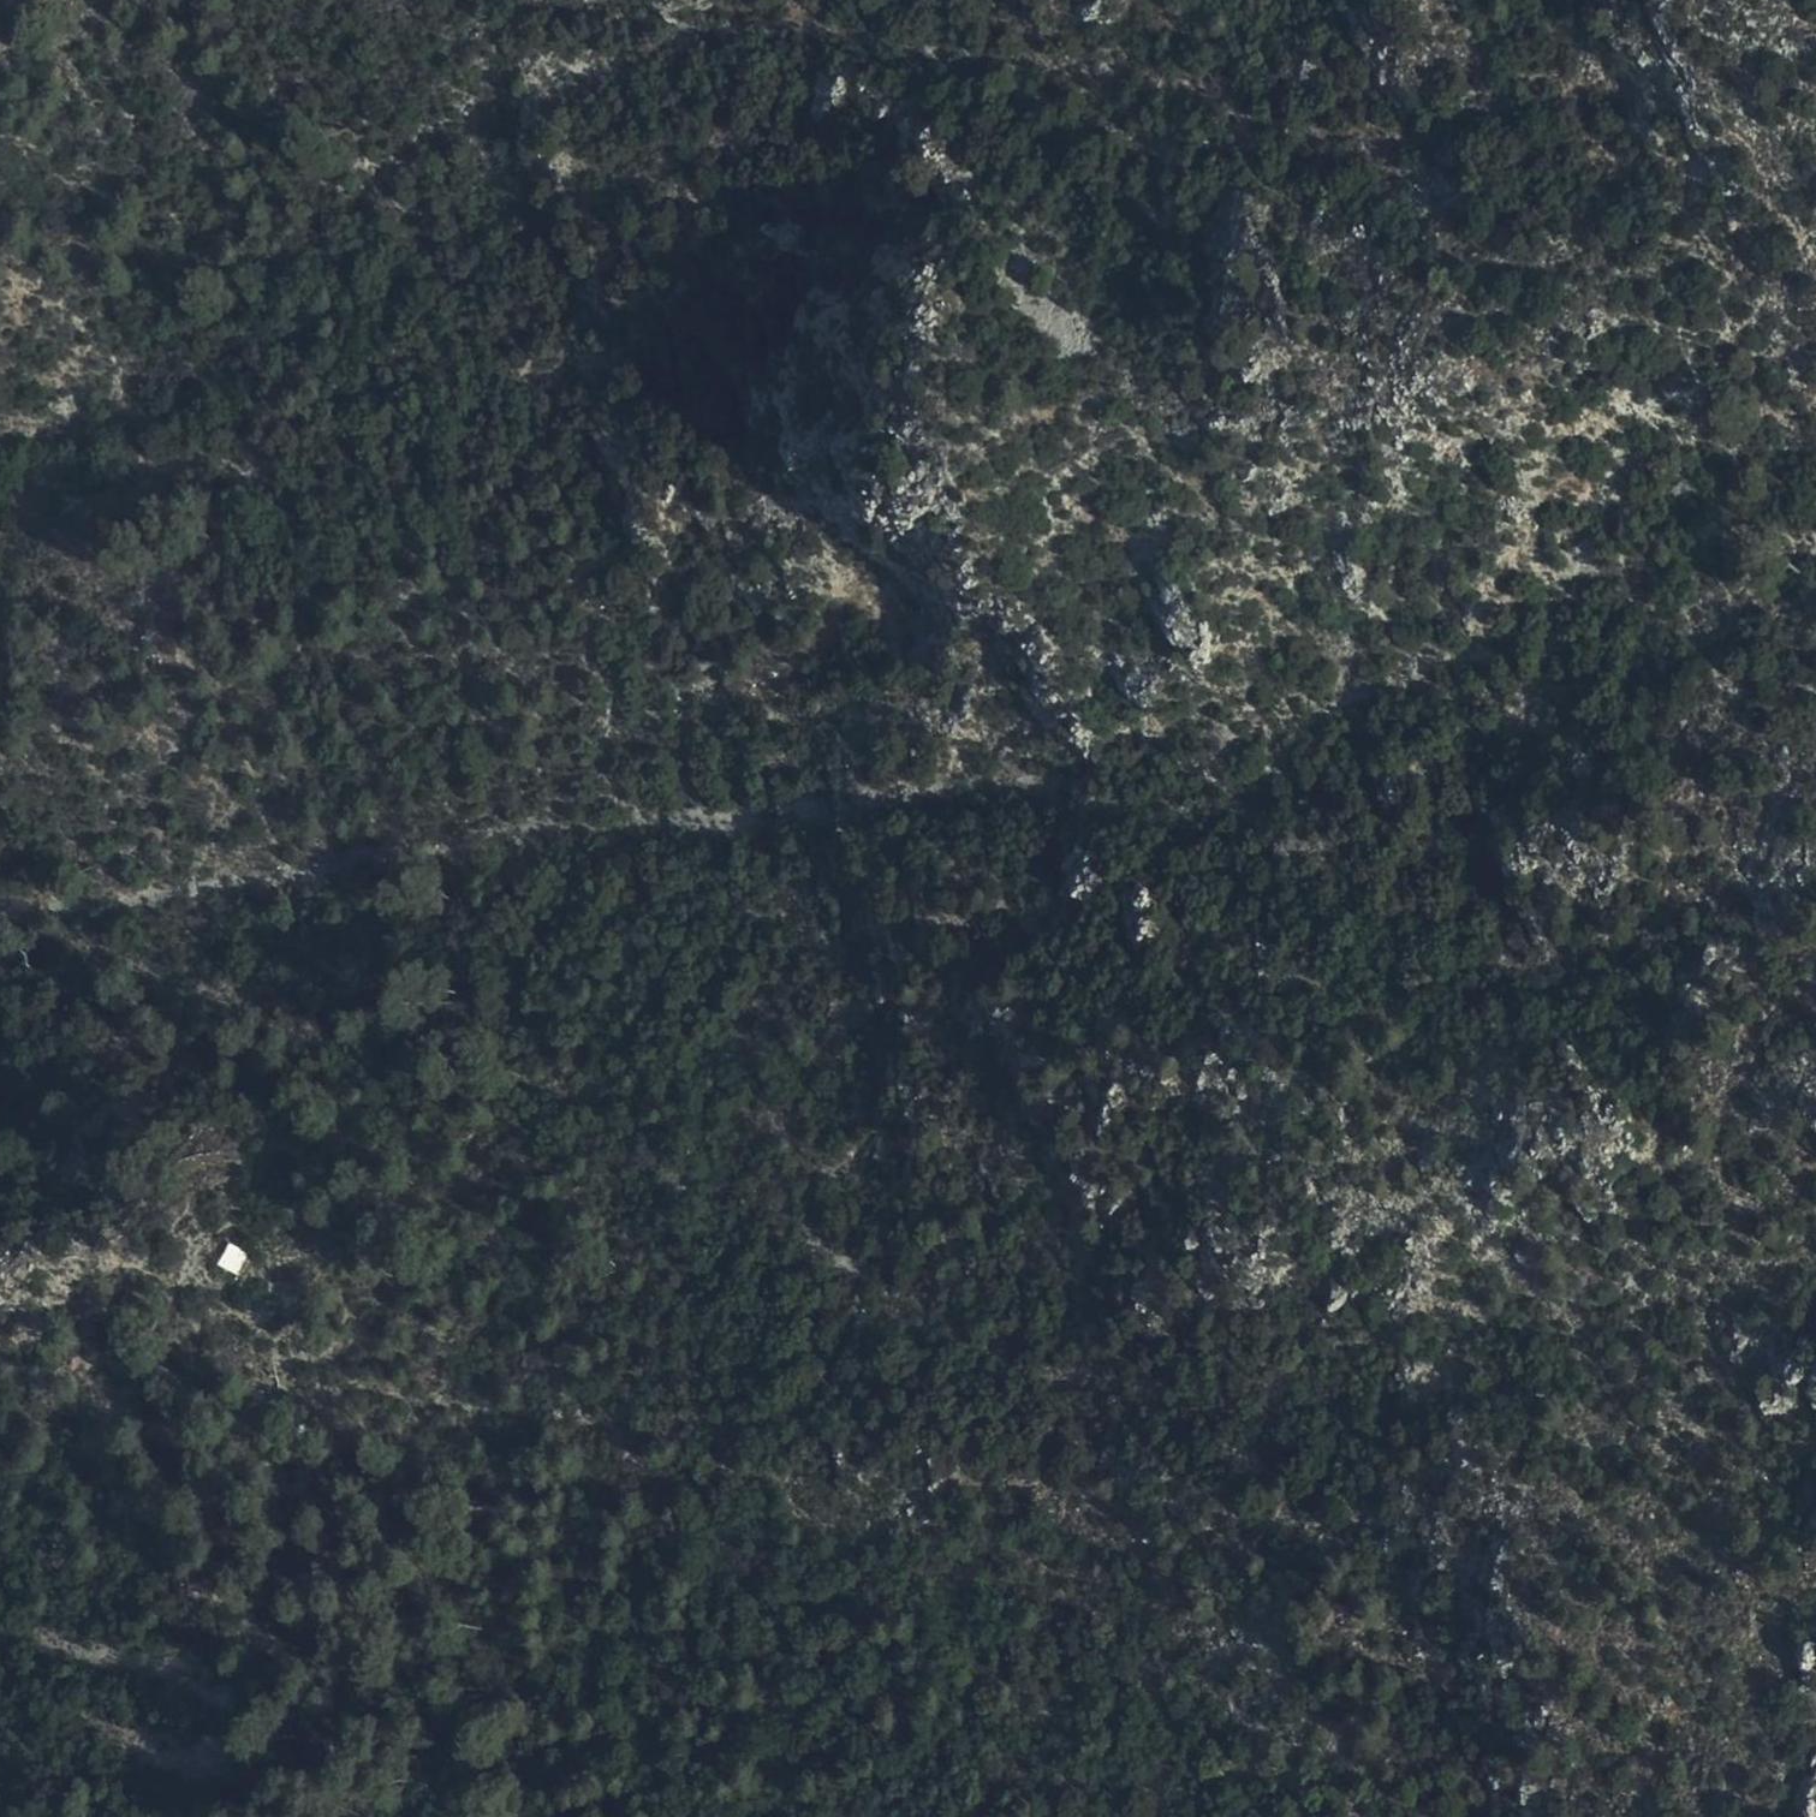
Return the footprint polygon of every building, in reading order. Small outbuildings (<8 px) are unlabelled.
[(237,1275),(249,1252),(227,1241),(215,1265),(237,1275)]
